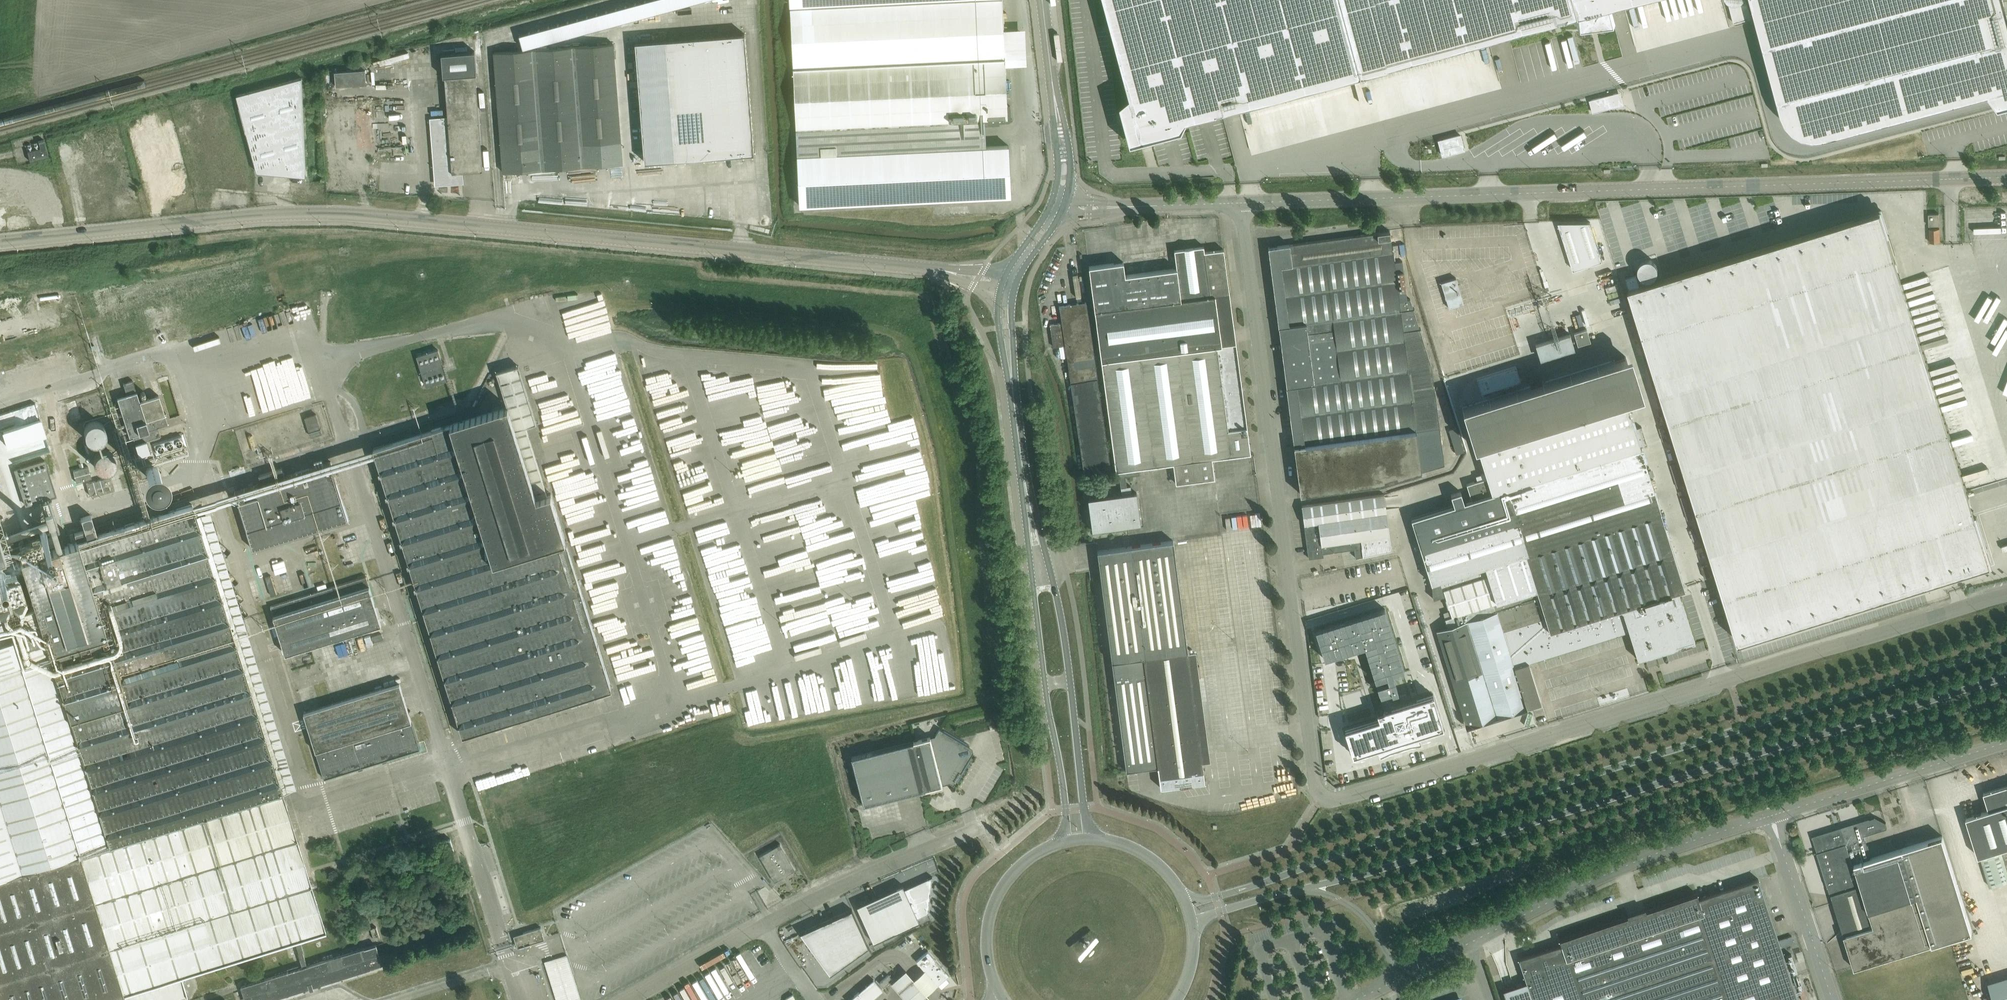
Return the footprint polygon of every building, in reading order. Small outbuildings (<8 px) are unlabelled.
[(648,14),(645,0),(635,3),(639,17),(648,14)] [(655,0),(646,0),(645,0),(648,14),(658,11),(655,0)] [(665,0),(655,0),(658,11),(659,12),(668,9),(665,0)] [(676,0),(665,0),(668,9),(678,7),(676,0)] [(796,132),(984,123),(984,125),(994,125),(994,122),(1009,122),(1011,119),(1010,105),(1007,105),(1002,0),(972,0),(790,8),(796,132)] [(1128,95),(1128,96),(1118,104),(1129,143),(1180,130),(1185,120),(1203,115),(1365,72),(1494,38),(1573,17),(1576,21),(1582,29),(1584,29),(1583,22),(1594,21),(1592,11),(1597,10),(1601,20),(1602,20),(1601,9),(1608,7),(1609,19),(1613,25),(1615,25),(1610,7),(1636,0),(1103,0),(1128,95)] [(1746,0),(1727,0),(1728,1),(1734,22),(1751,18),(1746,0)] [(2002,0),(1751,0),(1781,112),(1786,122),(1793,130),(1803,136),(1814,138),(1825,137),(1979,96),(1988,93),(1998,107),(2006,105),(2006,18),(2002,0)] [(639,17),(635,3),(625,6),(629,19),(639,17)] [(629,19),(625,6),(616,8),(619,22),(629,19)] [(619,22),(616,8),(606,11),(610,24),(619,22)] [(610,24),(606,11),(596,13),(600,27),(610,24)] [(600,27),(596,13),(587,16),(590,30),(600,27)] [(590,30),(587,16),(577,19),(581,32),(590,30)] [(581,32),(577,19),(567,21),(571,35),(581,32)] [(571,35),(567,21),(558,24),(561,38),(571,35)] [(561,38),(558,24),(548,27),(551,40),(561,38)] [(551,40),(548,27),(538,29),(542,43),(551,40)] [(542,43),(538,29),(528,32),(532,45),(542,43)] [(532,45),(528,32),(519,34),(523,48),(532,45)] [(744,33),(665,40),(674,159),(754,153),(744,33)] [(665,40),(635,42),(644,161),(674,159),(665,40)] [(563,167),(622,163),(614,43),(554,47),(563,167)] [(563,167),(554,47),(494,51),(503,172),(563,167)] [(476,74),(475,51),(441,54),(443,76),(444,76),(448,127),(445,128),(445,124),(431,125),(432,133),(435,166),(438,165),(439,173),(438,173),(438,183),(440,183),(460,181),(460,172),(483,170),(475,74),(476,74)] [(365,85),(364,70),(335,72),(336,87),(365,85)] [(301,77),(236,94),(237,98),(256,171),(257,171),(306,176),(301,77)] [(1625,121),(1717,119),(1716,97),(1658,98),(1658,101),(1640,102),(1639,95),(1624,95),(1625,121)] [(985,146),(984,125),(984,123),(796,132),(800,205),(1010,195),(1008,145),(985,146)] [(1461,145),(1459,135),(1440,140),(1442,150),(1461,145)] [(44,139),(38,141),(40,148),(27,151),(30,161),(48,156),(44,139)] [(1637,273),(1625,277),(1739,642),(1785,628),(1784,625),(1963,569),(1966,568),(1967,571),(1990,564),(1976,516),(1974,517),(1973,513),(1971,506),(1896,264),(1893,257),(1893,255),(1895,254),(1889,235),(1881,210),(1856,218),(1740,253),(1640,284),(1637,273)] [(1939,225),(1939,213),(1928,213),(1929,225),(1939,225)] [(1573,270),(1602,260),(1590,222),(1558,222),(1573,270)] [(1939,228),(1929,228),(1930,242),(1940,241),(1939,228)] [(1286,386),(1300,493),(1382,482),(1444,464),(1432,367),(1410,298),(1407,298),(1402,260),(1394,261),(1390,231),(1268,247),(1278,326),(1277,326),(1280,326),(1288,386),(1285,386),(1286,386)] [(1139,467),(1173,463),(1176,483),(1215,477),(1212,458),(1250,453),(1223,248),(1204,251),(1204,245),(1174,249),(1176,267),(1125,274),(1123,261),(1089,265),(1116,470),(1119,470),(1139,467)] [(1613,296),(1627,293),(1623,274),(1608,277),(1613,296)] [(1449,308),(1464,303),(1456,277),(1441,282),(1449,308)] [(1065,322),(1050,324),(1053,346),(1068,344),(1074,381),(1070,381),(1084,475),(1111,471),(1086,301),(1059,306),(1059,307),(1063,306),(1065,322)] [(1590,340),(1587,328),(1574,332),(1578,344),(1590,340)] [(1574,349),(1570,333),(1535,344),(1540,359),(1574,349)] [(1476,344),(1466,347),(1469,359),(1479,356),(1476,344)] [(438,349),(417,356),(426,385),(447,379),(438,349)] [(1684,589),(1640,446),(1647,444),(1641,426),(1634,428),(1625,400),(1638,396),(1626,356),(1462,407),(1474,447),(1477,446),(1486,472),(1476,475),(1477,480),(1467,484),(1472,500),(1464,502),(1461,491),(1451,494),(1454,505),(1412,518),(1423,555),(1431,583),(1434,597),(1445,594),(1444,589),(1445,589),(1451,609),(1453,615),(1446,617),(1449,625),(1449,626),(1438,629),(1466,726),(1543,702),(1543,701),(1541,702),(1528,662),(1610,636),(1630,630),(1638,658),(1646,655),(1647,660),(1654,658),(1653,653),(1692,641),(1694,640),(1678,591),(1684,589)] [(20,364),(7,366),(8,372),(21,370),(20,364)] [(373,448),(463,735),(597,693),(612,688),(579,584),(550,492),(535,497),(530,480),(541,477),(526,424),(535,421),(518,365),(496,372),(507,406),(373,448)] [(1476,378),(1481,393),(1520,381),(1516,366),(1476,378)] [(132,435),(138,454),(149,451),(146,439),(160,435),(158,427),(167,424),(158,395),(139,401),(133,380),(123,383),(126,394),(117,397),(129,436),(132,435)] [(316,414),(305,417),(311,436),(322,432),(316,414)] [(93,418),(90,437),(113,440),(115,420),(93,418)] [(1456,427),(1449,429),(1456,454),(1464,451),(1456,427)] [(124,462),(114,449),(102,458),(112,471),(124,462)] [(56,495),(45,460),(14,469),(25,505),(56,495)] [(235,491),(253,548),(349,519),(331,461),(284,475),(282,467),(259,474),(262,482),(256,484),(235,491)] [(151,472),(161,477),(166,467),(156,462),(151,472)] [(1141,524),(1136,492),(1131,493),(1131,485),(1126,485),(1125,476),(1140,474),(1139,467),(1119,470),(1122,494),(1088,498),(1092,530),(1141,524)] [(1301,505),(1309,558),(1323,556),(1323,553),(1354,548),(1355,557),(1374,553),(1375,555),(1380,554),(1380,552),(1391,550),(1383,494),(1301,505)] [(556,503),(564,503),(564,495),(556,496),(556,503)] [(188,993),(182,974),(325,929),(192,504),(96,534),(90,514),(80,517),(84,529),(74,533),(76,541),(19,558),(33,604),(0,614),(0,999),(165,999),(188,993)] [(238,582),(219,508),(209,511),(218,548),(220,548),(230,584),(238,582)] [(101,521),(104,530),(122,524),(120,515),(101,521)] [(1125,759),(1126,770),(1157,766),(1160,787),(1205,781),(1173,540),(1097,550),(1125,759)] [(8,559),(5,563),(12,569),(15,564),(8,559)] [(25,602),(15,570),(0,575),(0,610),(25,602)] [(366,576),(271,606),(285,654),(381,624),(366,576)] [(1405,673),(1385,609),(1317,631),(1326,660),(1365,647),(1376,682),(1388,678),(1390,684),(1378,687),(1385,709),(1390,707),(1387,697),(1399,694),(1394,676),(1405,673)] [(359,634),(347,638),(351,647),(362,643),(359,634)] [(342,642),(329,645),(331,655),(344,652),(342,642)] [(347,673),(342,675),(344,685),(350,684),(347,673)] [(399,682),(303,712),(324,778),(420,748),(399,682)] [(1385,709),(1377,711),(1379,718),(1344,729),(1352,754),(1377,747),(1379,755),(1389,750),(1405,745),(1410,744),(1421,742),(1419,734),(1443,726),(1433,694),(1390,707),(1385,709)] [(269,706),(277,705),(276,696),(268,697),(269,706)] [(939,728),(933,739),(931,739),(930,736),(851,756),(863,804),(942,784),(942,783),(948,781),(954,784),(972,754),(969,753),(968,749),(969,746),(939,728)] [(1983,793),(1989,810),(1966,817),(1978,856),(2006,847),(2006,785),(1983,793)] [(1844,935),(1854,968),(1972,932),(1942,836),(1902,848),(1871,858),(1869,850),(1870,850),(1868,844),(1867,844),(1864,835),(1887,828),(1885,823),(1886,822),(1885,822),(1885,823),(1875,817),(1875,816),(1874,817),(1841,828),(1841,827),(1840,827),(1840,828),(1835,830),(1835,829),(1834,829),(1835,829),(1813,836),(1812,836),(1830,894),(1861,885),(1874,926),(1844,935)] [(450,838),(442,841),(446,852),(454,849),(450,838)] [(795,869),(779,842),(759,854),(774,881),(795,869)] [(903,884),(857,905),(874,942),(919,921),(918,917),(929,912),(932,876),(905,888),(903,884)] [(1502,989),(1506,999),(1798,999),(1778,939),(1758,879),(1698,898),(1697,893),(1645,911),(1644,906),(1635,909),(1636,913),(1559,939),(1561,944),(1518,958),(1526,981),(1514,985),(1504,989),(1502,989)] [(806,934),(801,936),(820,962),(822,963),(821,964),(822,964),(823,964),(829,973),(828,973),(832,978),(857,960),(856,959),(864,953),(865,954),(870,950),(854,912),(851,914),(849,915),(848,915),(848,916),(839,920),(839,919),(834,921),(832,922),(831,922),(832,923),(823,927),(822,927),(818,928),(819,929),(810,933),(809,932),(808,933),(806,934)] [(376,926),(370,928),(374,939),(380,938),(376,926)] [(526,942),(527,944),(544,938),(540,927),(523,932),(524,934),(517,937),(519,944),(526,942)] [(376,945),(241,987),(246,999),(265,999),(382,964),(376,945)] [(945,970),(928,950),(916,960),(925,969),(937,984),(949,974),(945,970)] [(556,999),(576,999),(580,999),(567,955),(544,962),(556,999)] [(892,980),(896,985),(905,995),(909,999),(936,999),(930,994),(927,990),(930,987),(937,981),(925,967),(917,973),(915,975),(912,973),(907,967),(900,973),(892,980)] [(879,982),(883,986),(892,979),(888,974),(879,982)] [(875,996),(883,989),(874,979),(866,985),(852,997),(849,999),(870,999),(875,996)]
